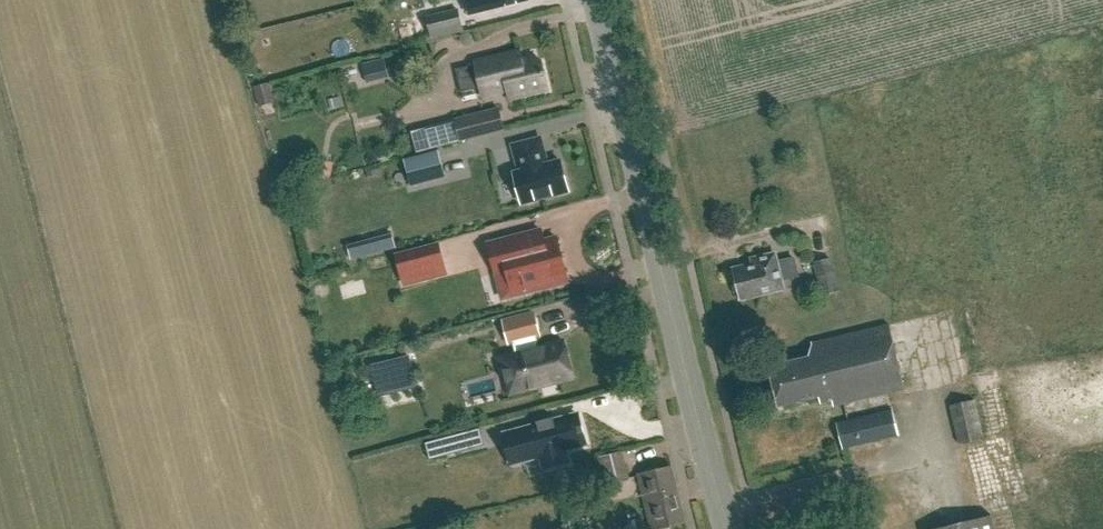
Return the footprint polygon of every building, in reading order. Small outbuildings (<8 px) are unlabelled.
[(528,0),(473,0),(475,7),(492,3),(493,9),(528,0)] [(459,8),(427,16),(432,39),(465,30),(459,8)] [(510,100),(550,90),(543,61),(537,62),(536,56),(522,59),(520,50),(474,61),(475,65),(456,69),(462,92),(481,88),(482,92),(507,87),(510,100)] [(460,141),(505,130),(500,107),(454,119),(460,141)] [(540,138),(513,145),(520,171),(514,172),(522,202),(569,190),(561,160),(546,164),(543,154),(545,154),(540,138)] [(439,150),(404,159),(411,185),(446,176),(439,150)] [(567,276),(557,237),(542,241),(539,232),(541,232),(541,230),(489,243),(497,273),(509,270),(513,287),(512,287),(514,294),(548,285),(547,281),(567,276)] [(366,241),(350,246),(353,259),(370,255),(366,241)] [(398,255),(402,271),(405,283),(446,273),(443,261),(438,245),(398,255)] [(756,265),(737,270),(745,300),(786,289),(784,281),(801,276),(797,259),(780,263),(778,256),(755,262),(756,265)] [(840,291),(832,258),(814,262),(822,295),(840,291)] [(511,393),(524,390),(574,377),(564,341),(539,347),(536,336),(540,335),(534,313),(504,321),(509,343),(513,341),(516,353),(501,357),(505,372),(511,393)] [(812,358),(774,368),(784,408),(821,399),(823,407),(836,404),(837,409),(907,391),(891,326),(816,345),(812,358)] [(409,352),(371,362),(376,384),(415,374),(409,352)] [(985,438),(975,399),(950,405),(959,444),(985,438)] [(893,409),(837,423),(843,447),(899,434),(893,409)] [(512,463),(527,459),(541,455),(545,468),(567,462),(564,449),(586,444),(582,432),(584,431),(582,425),(581,426),(577,414),(554,420),(553,416),(537,421),(538,424),(504,433),(508,449),(512,463)] [(425,442),(430,460),(474,448),(469,430),(425,442)] [(630,477),(623,450),(599,456),(606,483),(630,477)] [(672,466),(639,474),(652,528),(654,528),(685,522),(672,466)] [(993,513),(933,528),(997,528),(993,513)]
